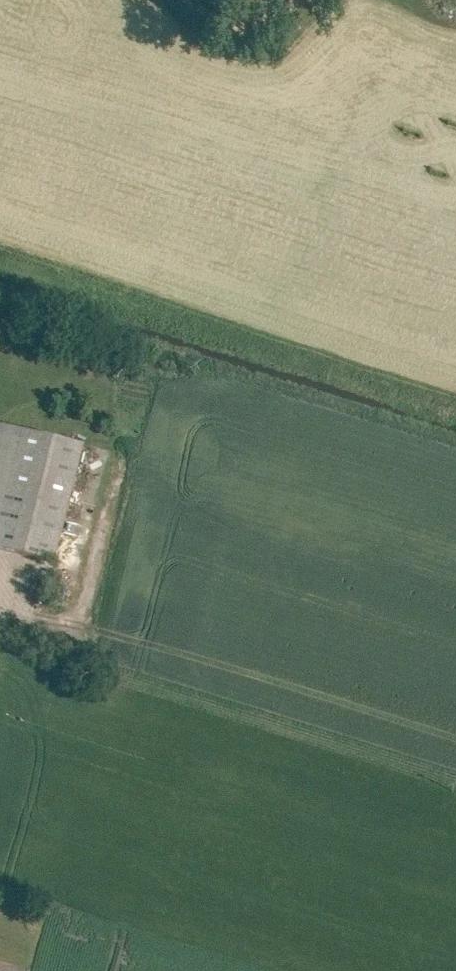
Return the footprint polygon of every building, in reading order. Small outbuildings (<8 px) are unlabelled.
[(0,426),(0,549),(50,560),(77,444),(0,426)]
